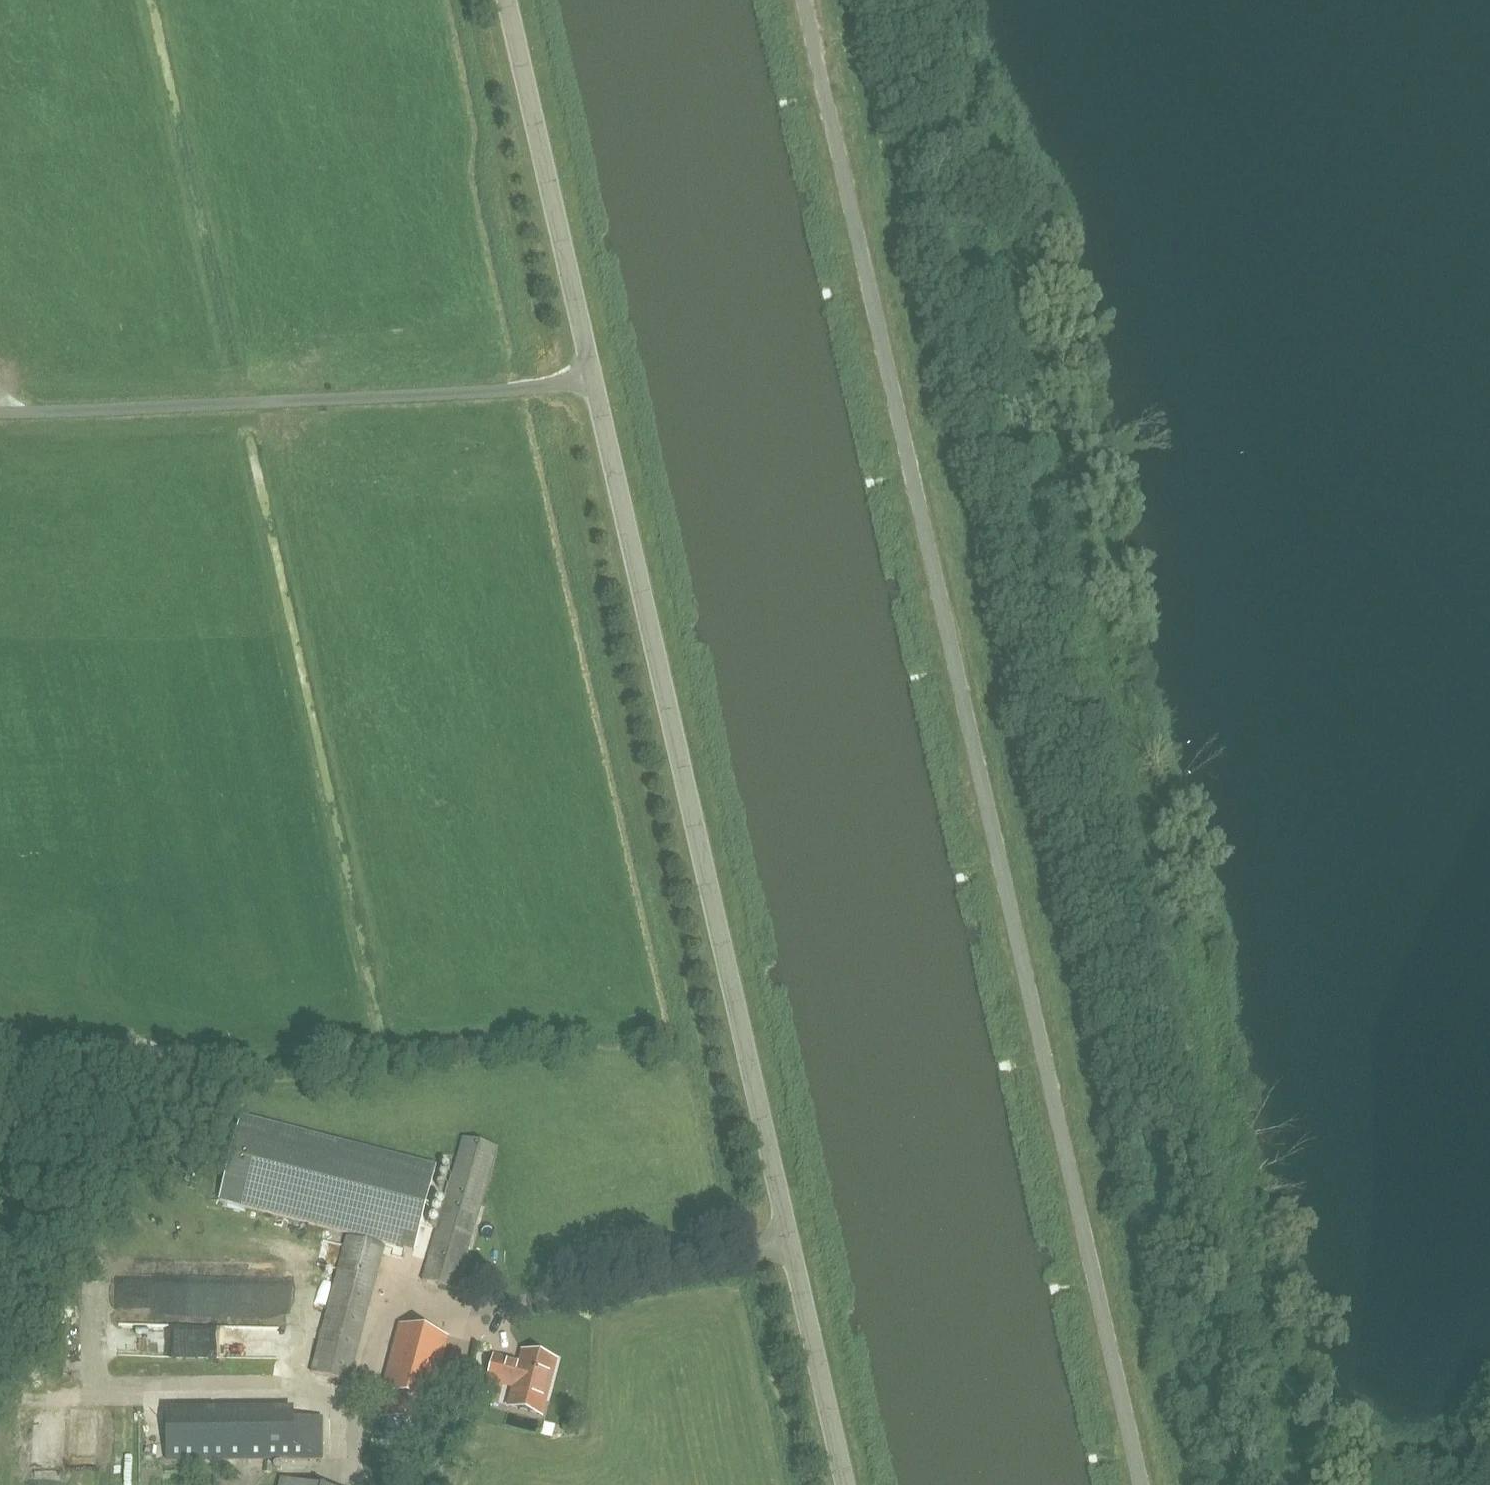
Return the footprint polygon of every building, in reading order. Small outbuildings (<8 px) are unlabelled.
[(414,1250),(436,1166),(241,1116),(220,1200),(414,1250)] [(464,1138),(423,1281),(456,1290),(497,1148),(464,1138)] [(384,1247),(347,1238),(311,1372),(348,1382),(384,1247)] [(148,1349),(148,1325),(124,1326),(124,1349),(148,1349)] [(392,1393),(385,1417),(422,1427),(428,1403),(429,1403),(447,1337),(400,1325),(383,1391),(392,1393)] [(555,1359),(523,1351),(520,1363),(494,1356),(487,1380),(501,1383),(502,1378),(515,1382),(513,1390),(545,1399),(555,1359)] [(323,1417),(293,1418),(292,1408),(166,1409),(166,1461),(247,1460),(323,1460),(323,1417)]
